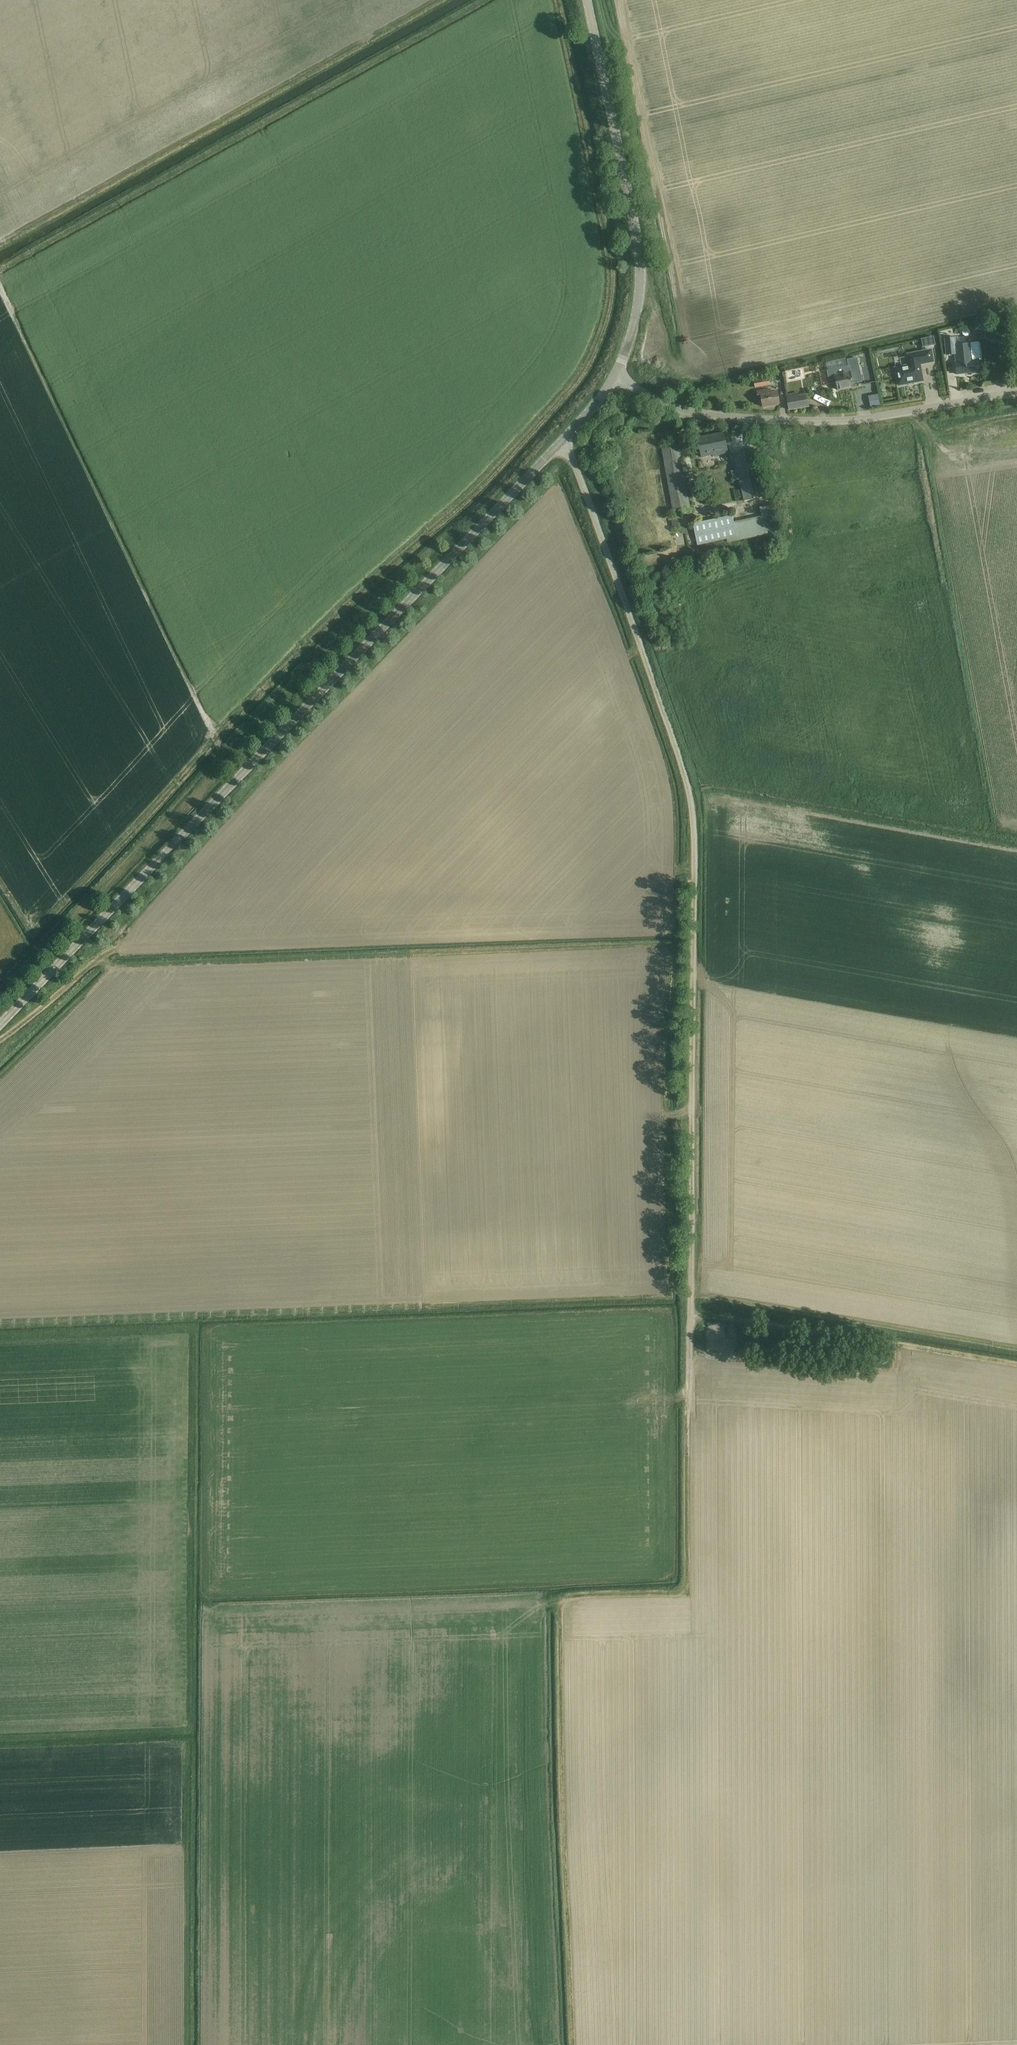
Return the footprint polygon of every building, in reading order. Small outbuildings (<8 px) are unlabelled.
[(982,323),(971,325),(972,333),(976,332),(977,335),(984,333),(982,323)] [(1006,324),(999,324),(1000,335),(1007,334),(1006,324)] [(980,354),(990,354),(990,336),(981,336),(980,354)] [(932,337),(920,339),(921,348),(930,346),(934,345),(932,337)] [(957,361),(956,362),(957,375),(980,372),(979,360),(981,360),(979,342),(955,345),(955,338),(945,339),(947,354),(956,354),(957,361)] [(896,368),(899,386),(923,381),(920,365),(933,362),(931,351),(908,355),(910,366),(896,368)] [(846,367),(827,371),(828,378),(829,381),(830,385),(837,383),(839,390),(854,387),(854,384),(863,382),(857,358),(848,360),(850,366),(846,367)] [(768,378),(756,381),(757,388),(770,385),(768,378)] [(779,404),(778,394),(777,393),(769,395),(768,390),(758,392),(759,398),(762,397),(763,407),(779,404)] [(809,407),(806,394),(799,396),(799,393),(787,395),(789,411),(809,407)] [(878,395),(869,396),(871,408),(880,406),(878,395)] [(698,439),(700,448),(702,457),(714,455),(714,456),(728,454),(724,433),(698,439)] [(691,512),(680,453),(678,443),(662,446),(674,515),(691,512)] [(733,481),(740,479),(745,502),(764,497),(753,451),(734,455),(738,470),(731,471),(733,481)] [(733,516),(694,524),(699,545),(727,539),(728,542),(738,540),(767,534),(767,531),(778,528),(775,514),(773,504),(760,507),(762,517),(734,522),(733,516)] [(688,513),(681,514),(683,523),(690,521),(688,513)] [(181,849),(187,837),(179,833),(173,845),(181,849)] [(173,844),(166,850),(172,856),(178,850),(173,844)]
